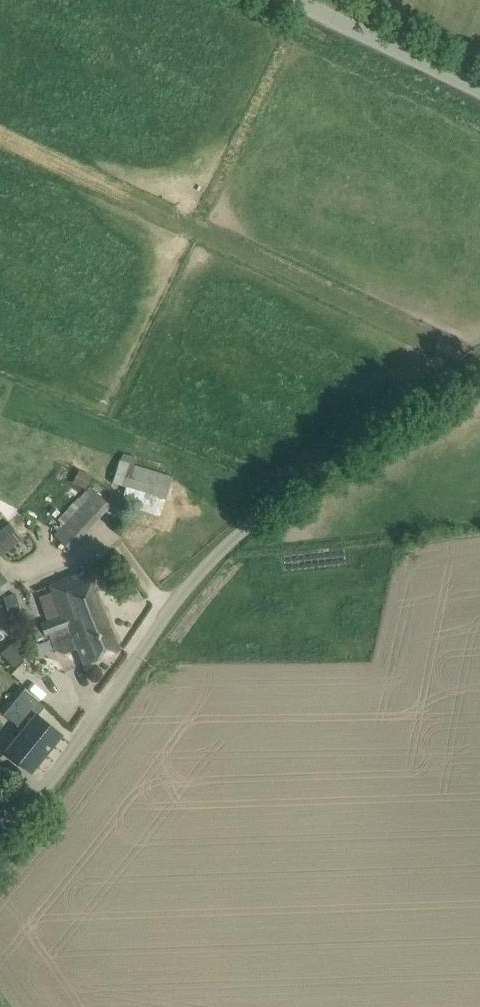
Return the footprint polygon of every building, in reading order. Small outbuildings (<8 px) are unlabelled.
[(135,457),(122,453),(113,481),(129,486),(123,506),(160,517),(172,477),(133,465),(135,457)] [(79,472),(74,483),(85,488),(90,477),(79,472)] [(89,485),(58,519),(64,525),(55,535),(70,549),(110,506),(89,485)] [(0,529),(0,550),(2,552),(20,538),(8,522),(0,529)] [(40,625),(46,638),(49,637),(70,628),(75,640),(92,632),(94,637),(111,629),(112,629),(86,569),(49,585),(52,592),(39,596),(48,621),(40,625)] [(11,585),(0,571),(0,593),(11,585)] [(70,628),(49,637),(55,649),(64,653),(77,647),(85,664),(120,650),(111,629),(94,637),(92,632),(75,640),(70,628)] [(15,642),(4,654),(17,666),(28,654),(15,642)] [(16,760),(31,773),(57,742),(62,734),(38,714),(45,706),(30,693),(29,693),(9,717),(24,729),(6,751),(16,760)]
